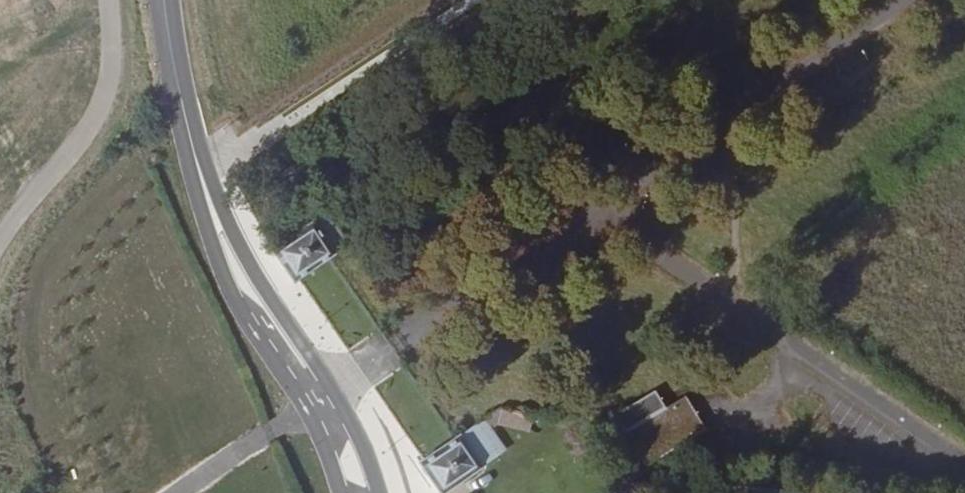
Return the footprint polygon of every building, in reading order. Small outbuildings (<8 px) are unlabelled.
[(331,256),(308,227),(260,257),(282,290),(286,289),(331,256)] [(638,393),(599,422),(617,444),(677,407),(666,392),(645,405),(638,393)] [(636,467),(693,429),(677,407),(617,444),(636,467)] [(502,410),(498,423),(518,429),(522,416),(502,410)] [(455,443),(408,472),(402,476),(413,492),(445,492),(478,472),(455,443)]
